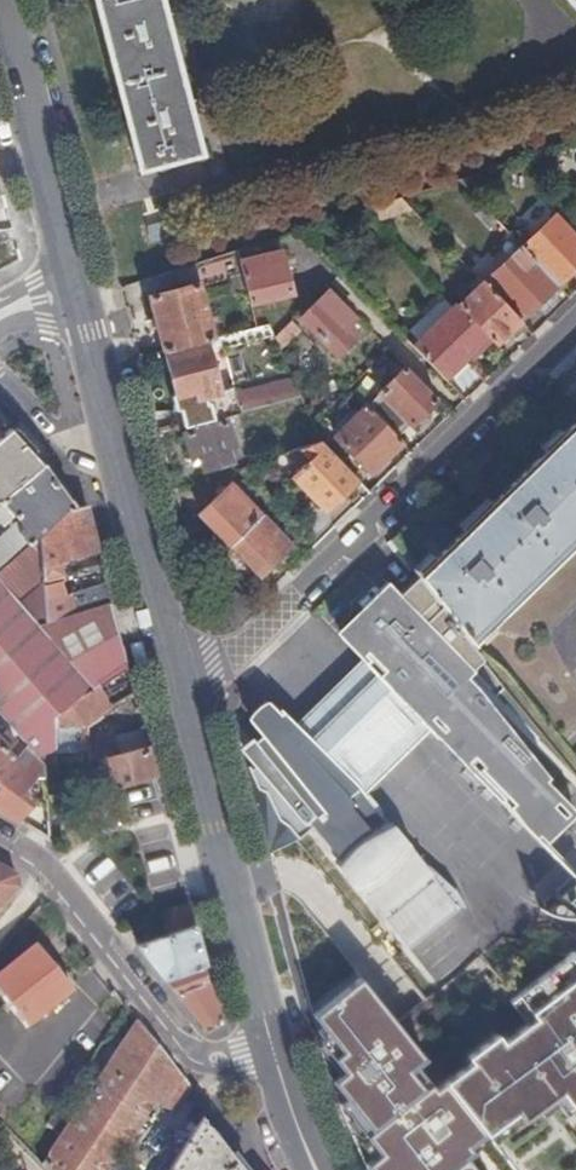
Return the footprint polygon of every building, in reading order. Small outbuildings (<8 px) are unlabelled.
[(145,168),(207,151),(167,0),(100,0),(145,168)] [(457,179),(458,180),(467,188),(480,182),(472,174),(457,179)] [(401,197),(367,207),(378,219),(411,207),(401,197)] [(521,246),(557,284),(575,266),(575,237),(555,214),(521,246)] [(236,249),(240,266),(246,288),(250,301),(290,291),(280,251),(263,255),(260,241),(244,247),(236,249)] [(517,250),(513,244),(504,253),(509,258),(517,250)] [(509,258),(483,281),(519,319),(529,311),(557,284),(521,246),(517,250),(509,258)] [(236,249),(225,253),(230,268),(240,266),(236,249)] [(161,274),(143,280),(161,350),(168,349),(212,338),(196,276),(211,271),(208,259),(161,274)] [(226,269),(232,291),(246,288),(240,266),(230,268),(226,269)] [(482,281),(478,277),(467,286),(472,291),(482,281)] [(472,291),(457,303),(488,336),(494,343),(519,319),(483,281),(482,281),(472,291)] [(300,316),(336,354),(351,339),(342,329),(348,323),(354,317),(327,290),(300,316)] [(457,303),(456,302),(411,345),(444,378),(488,336),(457,303)] [(300,329),(291,320),(273,336),(279,349),(300,329)] [(348,323),(342,329),(351,339),(357,333),(348,323)] [(173,408),(178,408),(183,425),(300,396),(292,378),(234,393),(231,383),(215,386),(206,349),(224,345),(272,332),(268,324),(256,327),(212,338),(168,349),(169,354),(164,355),(174,390),(169,393),(173,408)] [(379,391),(411,423),(437,397),(405,366),(379,391)] [(335,435),(370,471),(401,442),(366,405),(335,435)] [(231,443),(224,419),(184,431),(190,456),(198,454),(202,468),(231,461),(226,445),(231,443)] [(418,575),(465,636),(543,559),(575,528),(575,421),(418,575)] [(0,436),(0,498),(42,463),(10,428),(0,436)] [(292,475),(324,509),(357,478),(320,440),(319,440),(299,447),(310,458),(305,462),(292,475)] [(299,447),(293,450),(305,462),(310,458),(299,447)] [(42,463),(0,498),(0,520),(3,524),(15,516),(24,528),(18,532),(26,543),(40,533),(63,511),(72,509),(42,463)] [(212,501),(200,512),(229,544),(230,543),(260,515),(230,483),(223,490),(212,501)] [(223,490),(218,485),(207,495),(212,501),(223,490)] [(37,624),(109,602),(104,581),(62,594),(60,587),(64,586),(60,572),(57,558),(96,549),(84,505),(72,509),(63,511),(40,533),(37,624)] [(259,574),(290,545),(261,514),(260,515),(230,543),(259,574)] [(20,548),(0,567),(0,582),(37,624),(40,533),(26,543),(20,548)] [(101,569),(100,564),(88,567),(89,572),(101,569)] [(465,636),(418,575),(399,594),(392,587),(342,638),(371,668),(301,735),(270,709),(266,712),(262,714),(258,718),(256,720),(253,725),(269,745),(261,751),(269,762),(254,775),(257,788),(265,790),(280,819),(289,825),(299,838),(313,827),(407,945),(457,905),(385,815),(375,823),(359,802),(368,794),(359,783),(423,720),(422,719),(423,719),(543,843),(575,811),(538,772),(542,768),(482,693),(470,681),(487,664),(465,636)] [(27,743),(37,755),(54,749),(53,714),(93,687),(37,624),(0,582),(0,713),(27,743)] [(109,602),(37,624),(93,687),(126,664),(109,602)] [(93,687),(53,714),(54,749),(60,829),(74,828),(77,799),(78,798),(85,796),(82,750),(88,748),(87,722),(132,690),(126,664),(93,687)] [(121,753),(99,759),(102,768),(85,772),(90,795),(108,789),(116,787),(123,785),(155,776),(143,728),(116,735),(121,753)] [(12,761),(15,757),(8,751),(16,741),(4,731),(0,736),(0,775),(12,761)] [(12,761),(0,775),(0,812),(17,822),(29,809),(28,801),(21,794),(30,784),(29,775),(12,761)] [(90,795),(92,802),(110,797),(108,789),(90,795)] [(18,888),(17,877),(0,867),(0,906),(18,888)] [(575,877),(555,897),(556,898),(547,907),(553,914),(560,915),(565,915),(571,916),(574,915),(575,914),(575,877)] [(137,944),(205,1030),(220,1019),(201,966),(204,965),(188,902),(160,911),(168,933),(137,944)] [(42,941),(35,947),(56,971),(63,966),(42,941)] [(377,941),(350,957),(369,989),(395,973),(377,941)] [(6,1004),(26,1029),(72,992),(56,971),(35,947),(0,975),(0,997),(6,1004)] [(572,952),(514,995),(514,996),(531,1018),(505,1040),(499,1032),(467,1058),(472,1063),(446,1084),(493,1143),(560,1090),(575,1113),(575,958),(572,952)] [(185,1079),(138,1022),(108,1067),(156,1101),(166,1107),(185,1079)] [(62,1138),(43,1166),(46,1169),(112,1169),(156,1101),(108,1067),(61,1137),(62,1138)] [(195,1091),(185,1079),(166,1107),(172,1111),(195,1091)] [(194,1118),(186,1130),(193,1134),(201,1122),(194,1118)] [(233,1160),(224,1149),(202,1120),(201,1122),(193,1134),(171,1169),(241,1169),(233,1160)]
